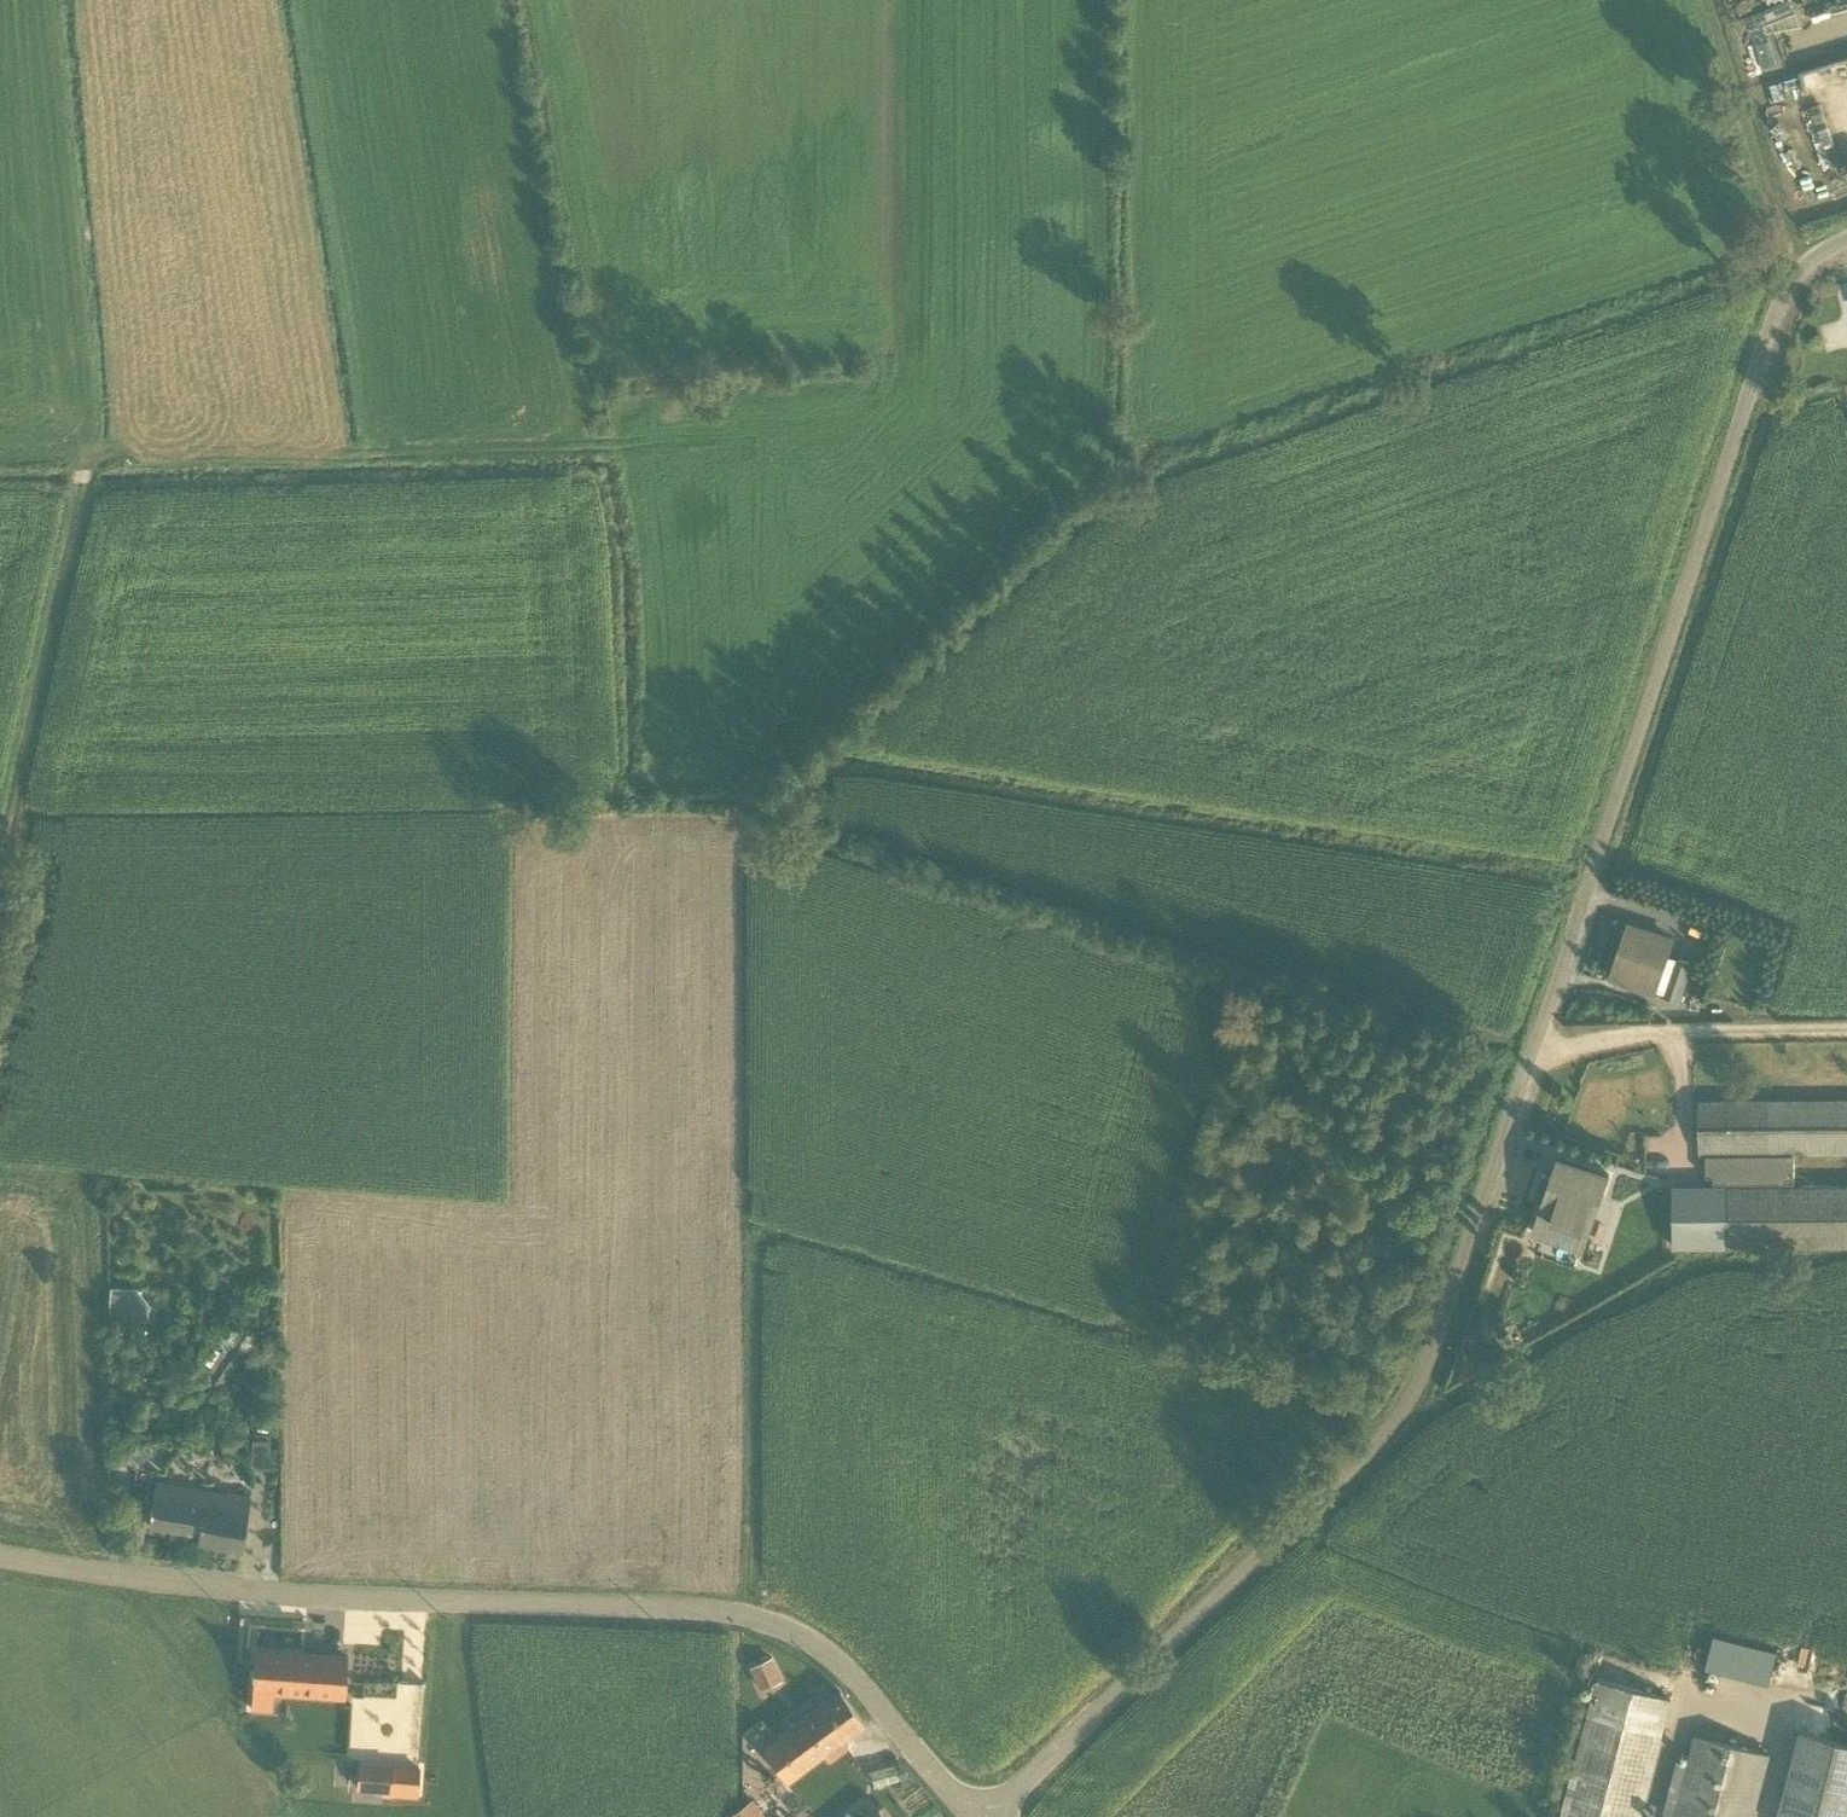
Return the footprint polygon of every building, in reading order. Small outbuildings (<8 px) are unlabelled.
[(1663,999),(1679,1004),(1692,965),(1668,957),(1674,938),(1626,923),(1607,980),(1655,996),(1656,993),(1664,996),(1663,999)] [(1698,1101),(1698,1153),(1705,1153),(1705,1178),(1712,1178),(1713,1184),(1728,1184),(1793,1184),(1793,1155),(1846,1155),(1846,1100),(1698,1101)] [(1582,1253),(1608,1175),(1556,1157),(1549,1175),(1541,1173),(1532,1198),(1541,1201),(1530,1235),(1582,1253)] [(1672,1188),(1672,1246),(1846,1246),(1846,1186),(1672,1188)] [(108,1289),(107,1320),(146,1322),(146,1311),(131,1290),(108,1289)] [(269,1441),(251,1440),(250,1469),(268,1470),(269,1441)] [(249,1496),(155,1481),(148,1527),(197,1535),(196,1543),(241,1551),(249,1496)] [(1707,1630),(1698,1665),(1764,1682),(1773,1647),(1707,1630)] [(274,1710),(275,1691),(344,1695),(347,1653),(254,1647),(250,1708),(274,1710)] [(747,1669),(759,1692),(782,1681),(770,1658),(747,1669)] [(1671,1701),(1597,1682),(1561,1816),(1641,1816),(1671,1701)] [(840,1741),(863,1724),(840,1693),(838,1693),(762,1750),(786,1783),(822,1756),(829,1763),(846,1750),(840,1741)] [(1800,1732),(1777,1816),(1846,1816),(1846,1745),(1800,1732)] [(1770,1755),(1692,1735),(1685,1762),(1675,1759),(1660,1816),(1753,1816),(1770,1755)] [(726,1816),(763,1816),(751,1800),(726,1816)] [(873,1805),(859,1816),(883,1816),(873,1805)]
